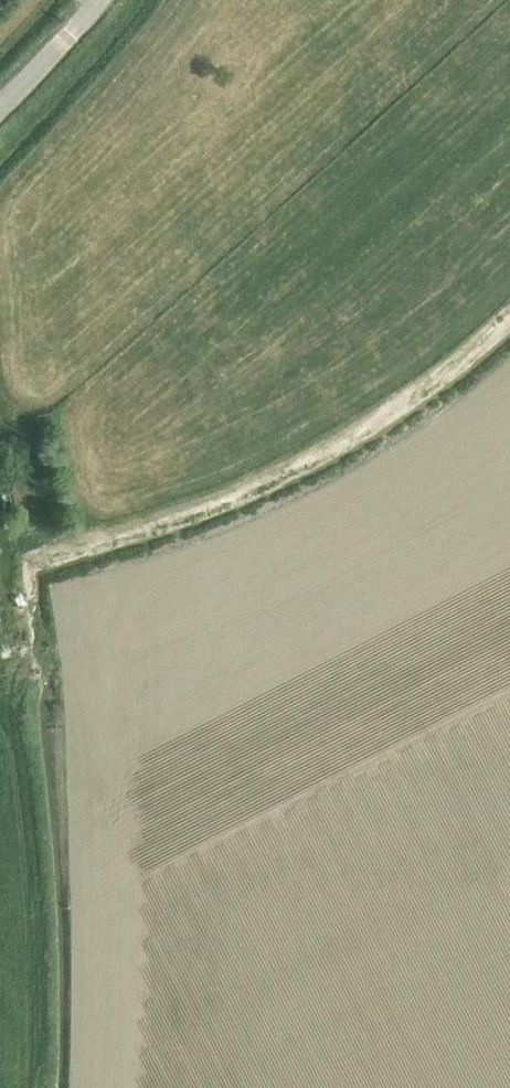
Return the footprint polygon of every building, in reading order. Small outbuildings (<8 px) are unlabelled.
[(26,600),(21,601),(24,616),(28,615),(32,615),(29,599),(26,600)] [(22,634),(21,646),(28,647),(30,634),(22,634)]
